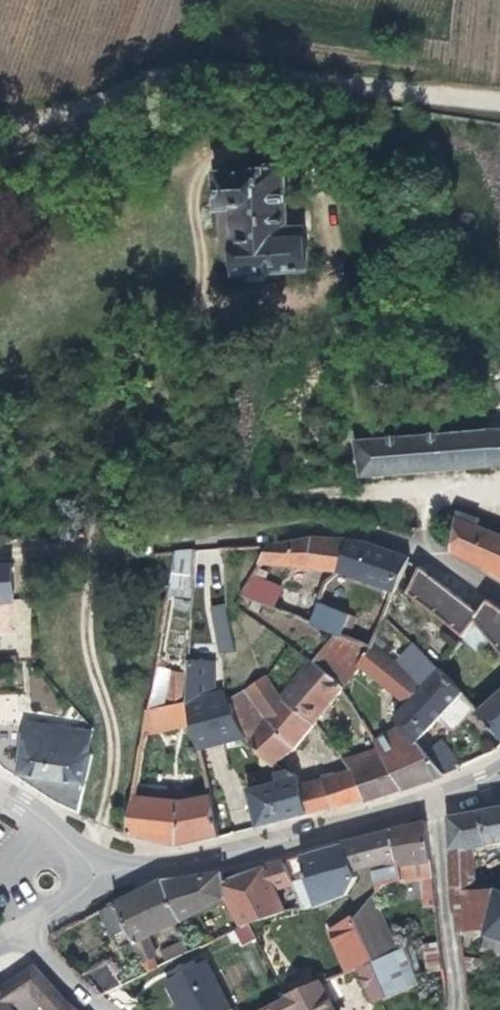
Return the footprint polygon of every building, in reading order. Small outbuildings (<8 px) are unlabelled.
[(259,173),(219,176),(221,209),(232,208),(237,276),(308,272),(306,230),(290,231),(286,165),(259,166),(259,173)] [(487,430),(488,467),(499,467),(499,429),(487,430)] [(487,430),(465,432),(468,469),(488,467),(487,430)] [(356,442),(359,478),(404,475),(468,469),(465,432),(356,442)] [(455,509),(454,518),(477,527),(478,518),(455,509)] [(452,550),(499,574),(499,536),(477,527),(454,518),(452,550)] [(309,538),(268,546),(258,565),(336,572),(347,539),(309,538)] [(371,542),(347,539),(336,572),(340,573),(394,592),(408,557),(379,546),(371,542)] [(194,549),(172,551),(167,584),(193,585),(194,549)] [(0,567),(0,600),(14,600),(13,586),(12,566),(0,567)] [(420,566),(407,593),(463,636),(476,622),(490,639),(498,648),(499,651),(499,607),(488,600),(480,608),(443,585),(420,566)] [(265,573),(255,570),(240,597),(271,609),(280,589),(262,582),(265,573)] [(340,573),(336,572),(323,582),(317,603),(332,609),(340,573)] [(165,603),(167,586),(158,585),(156,602),(165,603)] [(300,596),(280,589),(271,609),(292,617),(300,596)] [(332,609),(317,603),(311,625),(336,634),(371,648),(372,644),(379,627),(369,623),(332,609)] [(227,613),(226,604),(215,607),(223,644),(232,642),(227,613)] [(371,615),(369,623),(379,627),(382,620),(371,615)] [(476,622),(463,636),(461,638),(478,652),(490,639),(476,622)] [(371,648),(336,634),(316,660),(340,689),(359,666),(382,685),(392,693),(400,700),(396,705),(402,709),(423,687),(388,657),(380,651),(372,644),(371,648)] [(232,642),(223,644),(224,655),(233,654),(232,642)] [(386,645),(380,651),(388,657),(394,651),(386,645)] [(439,671),(413,645),(402,657),(394,651),(388,657),(423,687),(439,671)] [(233,654),(224,655),(224,663),(234,661),(233,654)] [(215,664),(188,660),(188,672),(186,703),(215,696),(215,664)] [(340,689),(316,660),(294,682),(285,695),(314,723),(340,689)] [(439,671),(423,687),(402,709),(393,719),(400,726),(409,737),(427,757),(442,776),(461,767),(439,741),(432,747),(422,736),(446,711),(462,695),(439,671)] [(186,703),(188,672),(164,672),(163,708),(186,703)] [(314,723),(285,695),(268,678),(246,693),(245,692),(229,702),(243,737),(272,766),(293,748),(314,723)] [(392,693),(382,685),(377,691),(387,700),(392,693)] [(476,712),(499,738),(499,690),(476,712)] [(0,692),(0,721),(17,722),(19,693),(0,692)] [(226,694),(215,696),(186,703),(191,724),(197,748),(243,737),(229,702),(226,694)] [(470,705),(462,695),(446,711),(454,719),(470,705)] [(163,708),(145,712),(141,734),(191,724),(186,703),(163,708)] [(370,738),(359,720),(355,723),(363,735),(358,737),(362,743),(370,738)] [(93,732),(17,722),(0,721),(0,767),(54,802),(78,813),(91,756),(87,755),(93,732)] [(363,735),(355,723),(351,725),(358,737),(363,735)] [(372,743),(375,748),(383,760),(401,790),(420,783),(397,745),(409,737),(400,726),(372,743)] [(397,745),(420,783),(442,776),(427,757),(409,737),(397,745)] [(375,748),(341,759),(349,771),(383,760),(375,748)] [(361,799),(349,771),(338,776),(326,759),(310,771),(318,782),(299,786),(307,815),(361,799)] [(383,760),(349,771),(361,799),(363,803),(401,790),(383,760)] [(288,771),(276,774),(277,784),(247,790),(257,829),(307,815),(299,786),(297,777),(288,771)] [(159,789),(158,801),(181,802),(181,815),(212,810),(208,790),(159,789)] [(131,800),(125,836),(177,846),(218,839),(212,810),(181,815),(181,802),(158,801),(131,800)] [(447,817),(453,908),(458,909),(459,930),(485,930),(485,935),(499,940),(499,891),(498,890),(476,890),(473,850),(499,844),(499,806),(447,817)] [(424,823),(389,832),(401,883),(421,877),(424,903),(435,903),(424,823)] [(339,843),(340,846),(352,874),(373,869),(375,889),(401,883),(389,832),(339,843)] [(340,846),(300,857),(315,906),(344,895),(355,880),(352,874),(340,846)] [(263,868),(223,881),(225,901),(242,928),(263,917),(294,911),(292,904),(282,907),(275,889),(288,885),(293,894),(297,893),(280,860),(263,865),(263,868)] [(132,894),(102,909),(112,931),(125,925),(134,942),(136,942),(149,936),(225,901),(223,881),(223,873),(193,878),(160,881),(132,894)] [(397,949),(375,892),(352,920),(370,961),(397,949)] [(309,900),(302,902),(305,908),(307,908),(311,907),(309,900)] [(370,961),(352,920),(342,925),(330,930),(348,971),(370,961)] [(149,936),(136,942),(145,961),(152,958),(158,955),(149,936)] [(209,943),(206,936),(186,947),(188,952),(209,943)] [(422,943),(424,971),(440,970),(438,942),(422,943)] [(405,946),(397,949),(370,961),(372,967),(403,953),(404,957),(408,955),(405,946)] [(306,951),(301,954),(309,969),(314,967),(306,951)] [(365,1009),(374,1005),(369,993),(381,987),(386,998),(417,984),(408,955),(404,957),(403,953),(372,967),(370,961),(348,971),(365,1009)] [(152,958),(145,961),(143,962),(147,972),(156,968),(152,958)] [(107,960),(77,974),(99,995),(119,986),(114,975),(107,960)] [(143,962),(114,975),(119,986),(147,972),(143,962)] [(206,962),(168,979),(183,1009),(230,1009),(206,962)] [(15,1009),(34,994),(47,1009),(79,1009),(62,996),(37,966),(2,989),(0,986),(0,1009),(16,1009),(15,1009)] [(312,975),(317,984),(327,979),(323,969),(312,975)] [(317,984),(285,999),(263,1009),(332,1009),(317,984)] [(374,1005),(386,998),(381,987),(369,993),(374,1005)]
